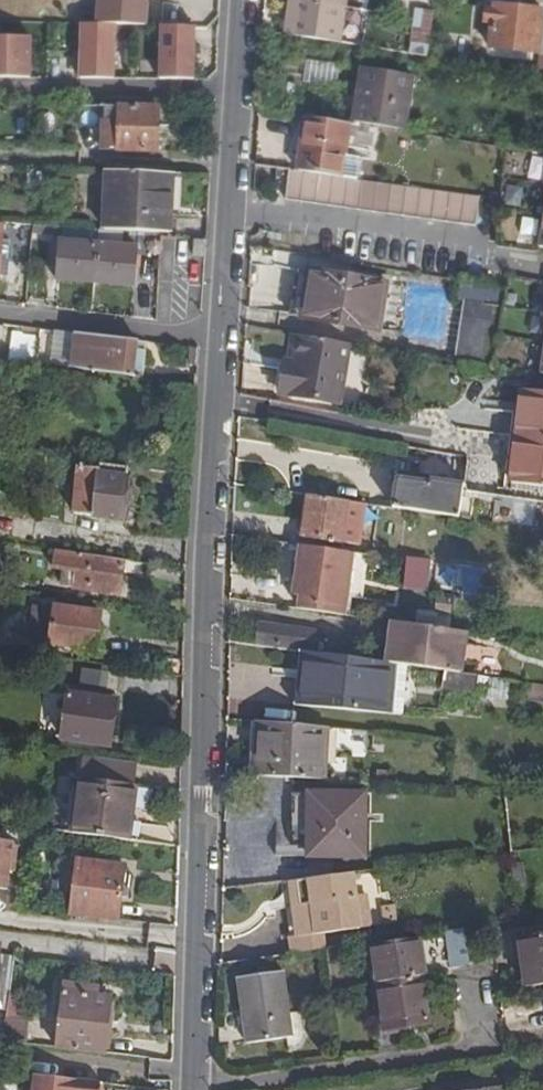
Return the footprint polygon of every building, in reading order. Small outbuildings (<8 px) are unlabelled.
[(149,0),(83,0),(83,4),(99,5),(98,16),(148,19),(149,0)] [(340,45),(345,9),(346,0),(295,0),(294,5),(288,5),(284,36),(340,45)] [(542,57),(542,21),(542,13),(494,7),(493,12),(487,11),(484,13),(484,22),(485,24),(491,24),(488,49),(542,57)] [(414,12),(408,55),(428,58),(434,14),(414,12)] [(190,22),(152,20),(150,76),(188,77),(190,22)] [(28,76),(27,31),(0,32),(0,76),(28,76)] [(300,80),(326,85),(330,64),(304,59),(300,80)] [(409,77),(360,70),(351,126),(400,133),(409,77)] [(116,147),(116,150),(157,151),(158,107),(138,106),(139,103),(135,103),(135,106),(99,105),(98,146),(116,147)] [(349,126),(305,119),(296,173),(355,181),(359,159),(344,156),(349,126)] [(175,199),(176,175),(112,171),(111,195),(175,199)] [(289,173),(286,193),(476,221),(477,209),(478,199),(289,173)] [(476,221),(286,193),(285,202),(475,228),(476,221)] [(173,233),(175,199),(111,195),(109,229),(173,233)] [(10,276),(12,249),(1,248),(3,223),(0,223),(0,275),(10,276)] [(100,230),(99,244),(128,246),(128,233),(100,230)] [(95,283),(99,244),(61,242),(58,280),(95,283)] [(128,246),(99,244),(95,283),(133,286),(137,247),(128,246)] [(375,285),(289,269),(282,315),(369,328),(375,285)] [(499,332),(503,308),(467,303),(457,363),(494,369),(499,332)] [(10,331),(8,355),(30,357),(31,333),(10,331)] [(138,376),(138,374),(130,374),(135,340),(60,331),(56,366),(77,369),(138,376)] [(302,336),(293,335),(287,368),(297,370),(302,336)] [(353,345),(302,336),(297,370),(347,378),(353,345)] [(138,374),(142,342),(135,340),(130,374),(138,374)] [(282,395),(286,370),(281,369),(277,394),(282,395)] [(297,371),(286,370),(282,395),(342,404),(347,378),(297,370),(297,371)] [(542,411),(542,392),(521,389),(519,407),(542,411)] [(519,407),(515,437),(542,440),(542,411),(519,407)] [(515,437),(515,441),(542,446),(542,440),(515,437)] [(515,441),(512,465),(542,471),(542,446),(515,441)] [(512,465),(510,483),(542,487),(542,471),(512,465)] [(105,475),(105,470),(79,467),(74,513),(123,519),(127,477),(105,475)] [(464,486),(433,481),(432,485),(398,479),(395,506),(459,517),(464,486)] [(314,548),(354,554),(359,555),(360,546),(341,544),(346,502),(308,496),(304,526),(309,526),(307,538),(314,540),(314,548)] [(360,546),(366,505),(346,502),(341,544),(360,546)] [(303,597),(301,611),(345,617),(354,554),(314,548),(302,546),(296,596),(303,597)] [(118,594),(121,573),(123,561),(54,551),(51,569),(64,571),(74,572),(71,587),(118,594)] [(145,576),(147,564),(123,561),(121,573),(145,576)] [(409,562),(406,589),(428,591),(431,563),(409,561),(409,562)] [(458,566),(440,564),(437,584),(455,587),(458,566)] [(61,586),(71,587),(74,572),(64,571),(61,586)] [(452,601),(440,599),(438,612),(420,610),(418,625),(449,629),(452,601)] [(25,607),(25,612),(44,614),(45,601),(31,600),(31,607),(25,607)] [(53,609),(48,644),(95,650),(99,614),(53,609)] [(306,632),(252,625),(250,642),(303,649),(306,632)] [(373,656),(374,641),(356,639),(355,653),(373,656)] [(310,655),(306,700),(386,708),(389,665),(310,655)] [(389,665),(386,708),(396,709),(400,666),(389,665)] [(78,667),(77,680),(106,683),(108,671),(78,667)] [(440,686),(468,692),(472,675),(443,669),(440,686)] [(69,696),(61,739),(110,746),(117,702),(69,696)] [(386,708),(306,700),(305,708),(386,715),(386,708)] [(262,724),(260,777),(326,781),(328,729),(262,724)] [(72,834),(127,841),(135,786),(79,778),(72,834)] [(365,796),(292,794),(292,858),(365,858),(365,796)] [(0,841),(0,889),(8,890),(11,870),(16,871),(19,843),(0,841)] [(118,920),(125,866),(77,859),(77,864),(60,869),(56,900),(71,909),(71,913),(118,920)] [(355,875),(294,882),(301,939),(363,931),(355,875)] [(301,939),(294,882),(288,883),(294,939),(301,939)] [(449,932),(454,967),(471,964),(466,929),(449,932)] [(425,976),(419,939),(373,946),(385,1029),(428,1023),(422,976),(425,976)] [(532,988),(542,986),(542,939),(520,942),(524,969),(529,968),(532,988)] [(9,955),(0,954),(0,1007),(5,1008),(9,955)] [(284,971),(240,977),(249,1043),(293,1037),(284,971)] [(57,1048),(104,1054),(110,998),(95,997),(96,990),(64,986),(57,1048)] [(24,1020),(4,1018),(2,1041),(22,1043),(24,1020)] [(98,1083),(44,1077),(42,1089),(97,1089),(98,1083)]
